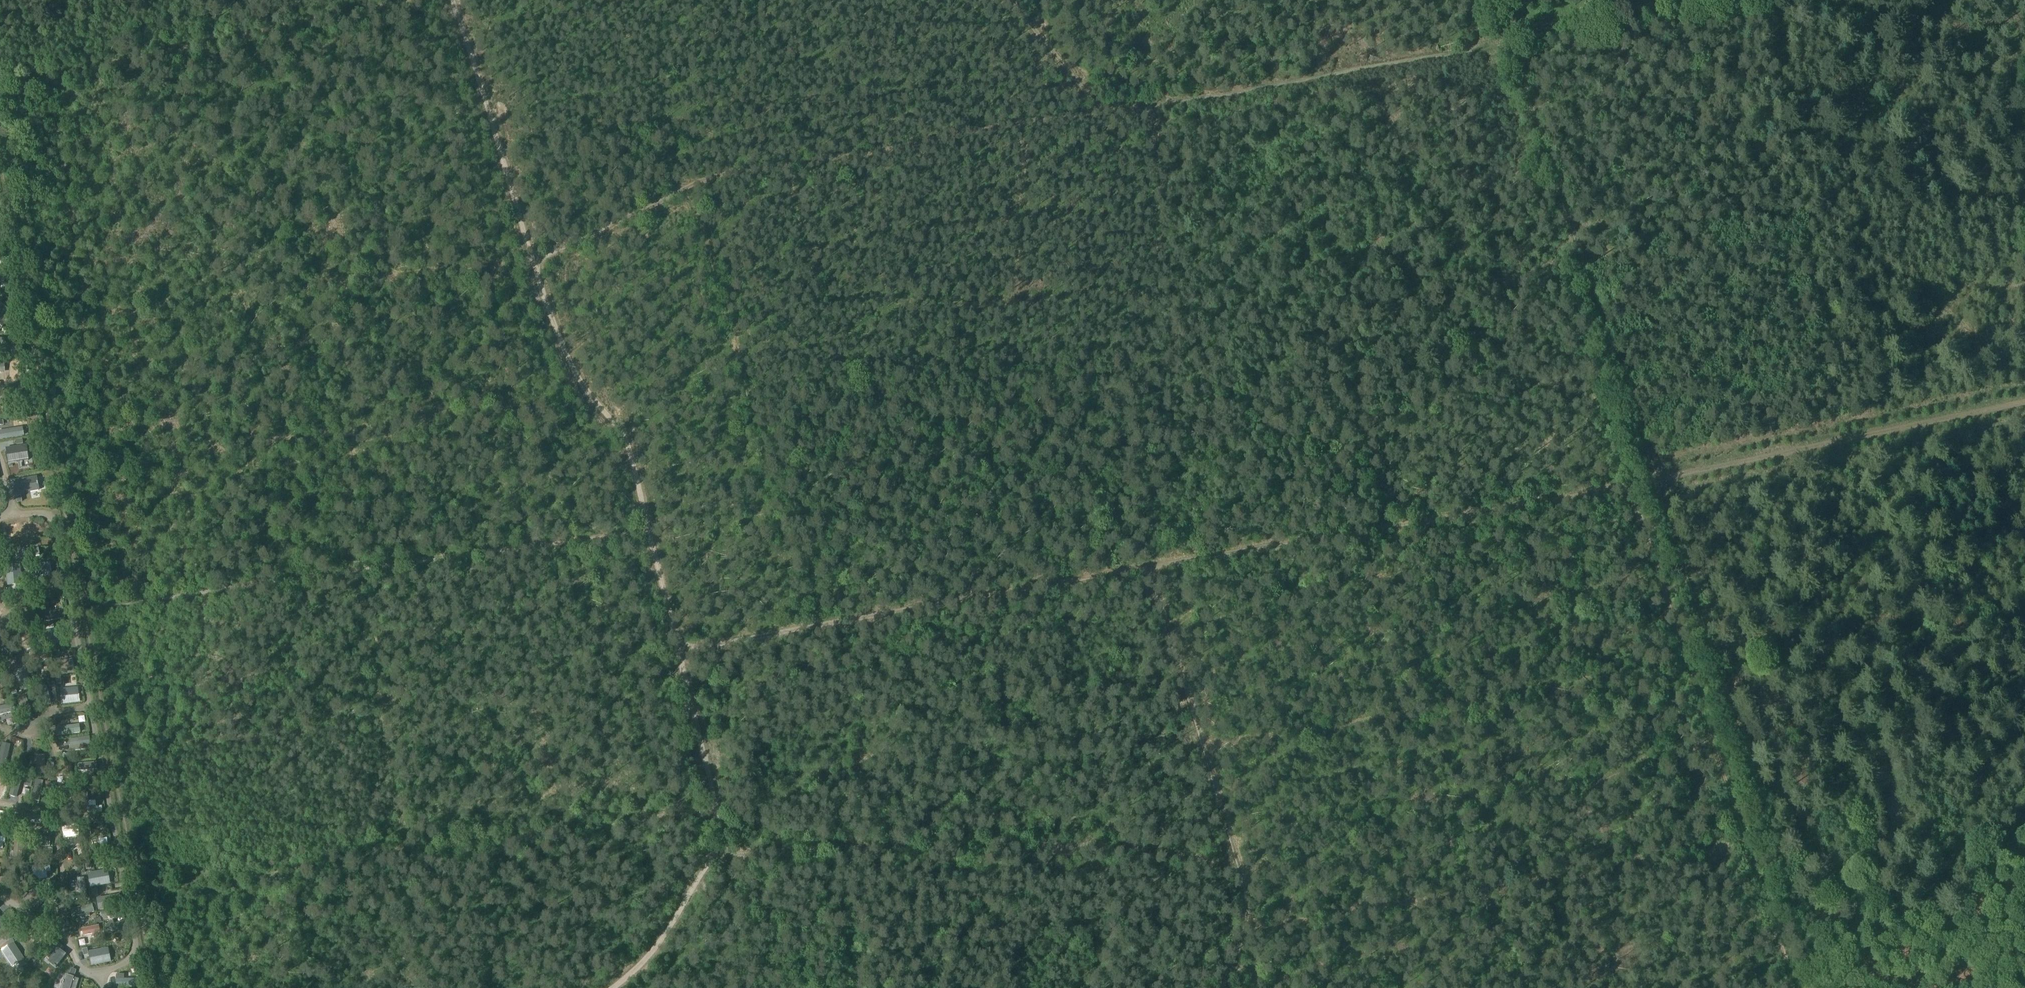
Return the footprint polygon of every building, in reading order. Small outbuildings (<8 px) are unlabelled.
[(0,431),(0,440),(24,437),(23,428),(0,431)] [(14,448),(5,450),(11,472),(19,470),(14,448)] [(1669,463),(1671,473),(1680,471),(1678,461),(1669,463)] [(36,479),(16,483),(18,496),(39,492),(36,479)] [(27,523),(4,527),(6,536),(29,532),(27,523)] [(34,542),(46,541),(45,530),(40,530),(40,537),(33,537),(34,542)] [(38,548),(19,552),(20,559),(40,556),(38,548)] [(50,563),(31,566),(32,579),(51,577),(50,563)] [(20,565),(7,566),(8,585),(21,584),(20,565)] [(46,613),(43,614),(45,622),(65,618),(63,610),(51,613),(46,613)] [(55,631),(38,635),(40,647),(58,643),(55,631)] [(50,650),(31,655),(32,662),(52,657),(50,650)] [(72,660),(56,663),(58,676),(74,673),(72,660)] [(25,668),(17,671),(23,690),(32,687),(25,668)] [(47,686),(39,688),(43,706),(51,704),(47,686)] [(77,689),(61,690),(63,705),(78,703),(77,689)] [(26,697),(17,700),(26,723),(35,720),(26,697)] [(0,708),(0,715),(15,711),(13,704),(0,708)] [(79,725),(56,728),(57,736),(80,733),(79,725)] [(90,737),(69,740),(70,748),(83,746),(91,744),(90,737)] [(0,757),(0,767),(6,768),(11,745),(3,743),(0,757)] [(49,748),(28,749),(28,757),(40,756),(45,756),(49,756),(49,748)] [(72,765),(65,765),(66,783),(73,782),(72,765)] [(15,777),(10,795),(16,797),(21,779),(15,777)] [(36,780),(32,801),(40,802),(43,782),(36,780)] [(6,830),(9,814),(2,812),(2,816),(0,824),(0,828),(6,830)] [(26,815),(25,822),(45,825),(46,818),(26,815)] [(62,827),(63,833),(79,830),(78,824),(62,827)] [(31,838),(31,846),(49,847),(50,839),(31,838)] [(15,840),(14,861),(22,861),(23,841),(15,840)] [(108,844),(100,846),(89,847),(90,855),(110,852),(109,844),(108,844)] [(50,865),(32,868),(33,874),(51,871),(50,865)] [(15,866),(8,867),(10,885),(18,884),(15,866)] [(106,875),(89,878),(91,890),(109,887),(106,875)] [(77,879),(76,879),(80,899),(87,898),(83,878),(77,879)] [(33,891),(23,901),(34,911),(44,901),(33,891)] [(118,896),(97,899),(99,910),(120,906),(118,896)] [(92,905),(71,909),(72,917),(84,914),(89,914),(94,913),(92,905)] [(78,918),(79,926),(86,926),(86,917),(78,918)] [(109,925),(104,926),(106,934),(128,930),(126,921),(114,924),(109,925)] [(99,926),(82,929),(83,936),(92,935),(96,934),(100,933),(99,926)] [(57,942),(51,949),(51,950),(47,955),(53,959),(50,962),(54,965),(54,966),(56,967),(65,956),(59,951),(63,946),(57,942)] [(3,950),(13,965),(23,959),(13,944),(3,950)] [(107,950),(90,953),(92,965),(109,962),(107,950)] [(61,987),(76,987),(79,978),(66,974),(61,987)]
